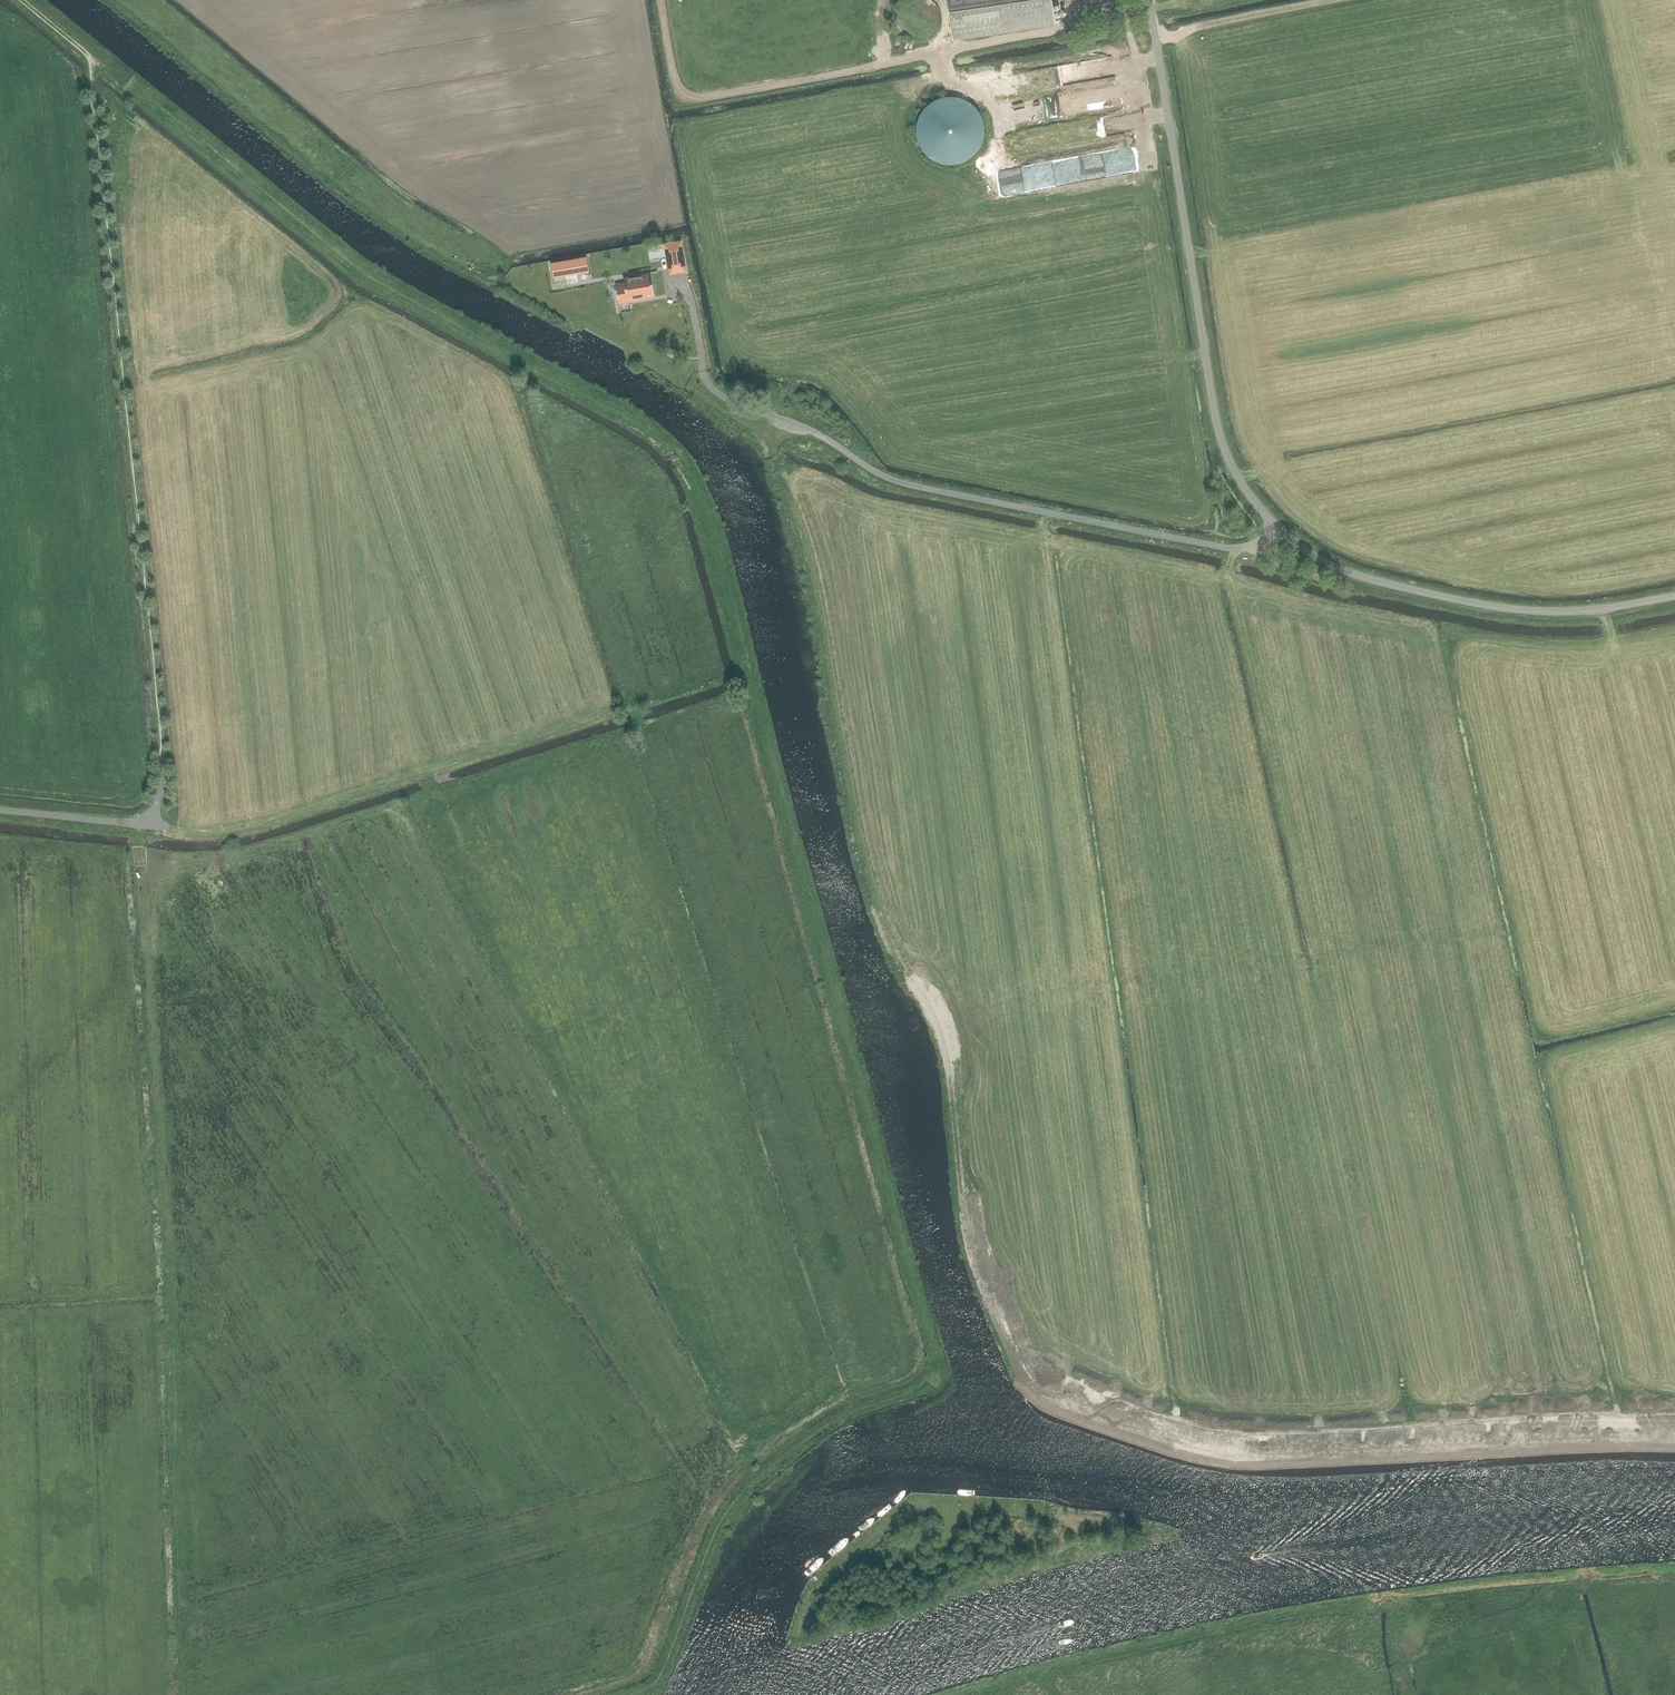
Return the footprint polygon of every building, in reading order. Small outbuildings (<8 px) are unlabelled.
[(953,39),(974,36),(1055,23),(1051,0),(947,0),(953,39)] [(915,129),(916,132),(916,135),(917,138),(918,141),(919,144),(920,147),(922,149),(924,152),(926,154),(928,156),(930,158),(933,160),(935,161),(938,162),(941,163),(944,164),(947,164),(950,164),(953,164),(956,164),(959,163),(962,162),(965,161),(968,160),(970,158),(973,156),(975,154),(977,152),(979,150),(980,147),(982,144),(983,142),(984,139),(985,136),(985,133),(985,130),(985,127),(985,124),(984,121),(983,118),(982,115),(980,112),(979,110),(977,107),(975,105),(973,103),(970,101),(968,99),(965,98),(962,97),(959,96),(956,95),(953,95),(950,95),(947,95),(944,95),(941,96),(939,97),(936,98),(933,99),(930,101),(928,103),(926,105),(924,107),(922,109),(920,112),(919,115),(918,118),(917,120),(916,123),(916,126),(915,129)] [(123,135),(123,122),(113,122),(113,135),(123,135)] [(685,271),(680,241),(665,244),(670,274),(685,271)] [(649,246),(651,258),(666,255),(664,243),(649,246)] [(552,263),(554,278),(590,272),(587,257),(552,263)] [(651,274),(624,279),(625,285),(616,286),(619,299),(627,298),(627,301),(655,296),(651,274)] [(671,348),(667,355),(677,361),(681,354),(671,348)]
